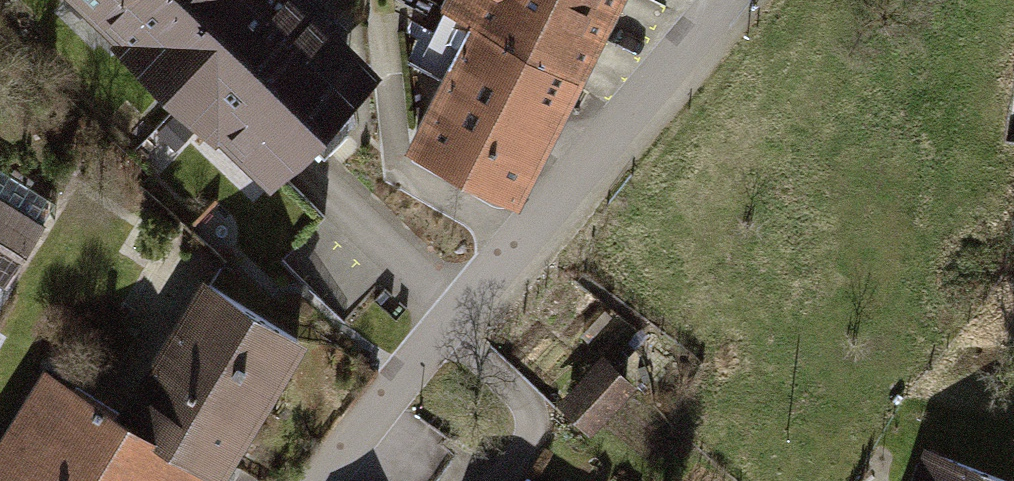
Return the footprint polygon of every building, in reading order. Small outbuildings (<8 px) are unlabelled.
[(248,189),(361,74),(285,0),(54,0),(248,189)] [(466,35),(576,88),(619,0),(453,0),(441,23),(466,35)] [(405,159),(515,212),(576,88),(466,35),(405,159)] [(310,233),(324,193),(276,176),(261,217),(310,233)] [(8,290),(46,224),(0,197),(0,285),(8,290)] [(212,283),(130,419),(229,478),(311,341),(212,283)] [(595,425),(638,376),(606,347),(562,396),(595,425)] [(0,476),(0,480),(227,480),(229,478),(130,419),(59,377),(0,476)] [(929,454),(919,480),(1006,480),(929,454)]
